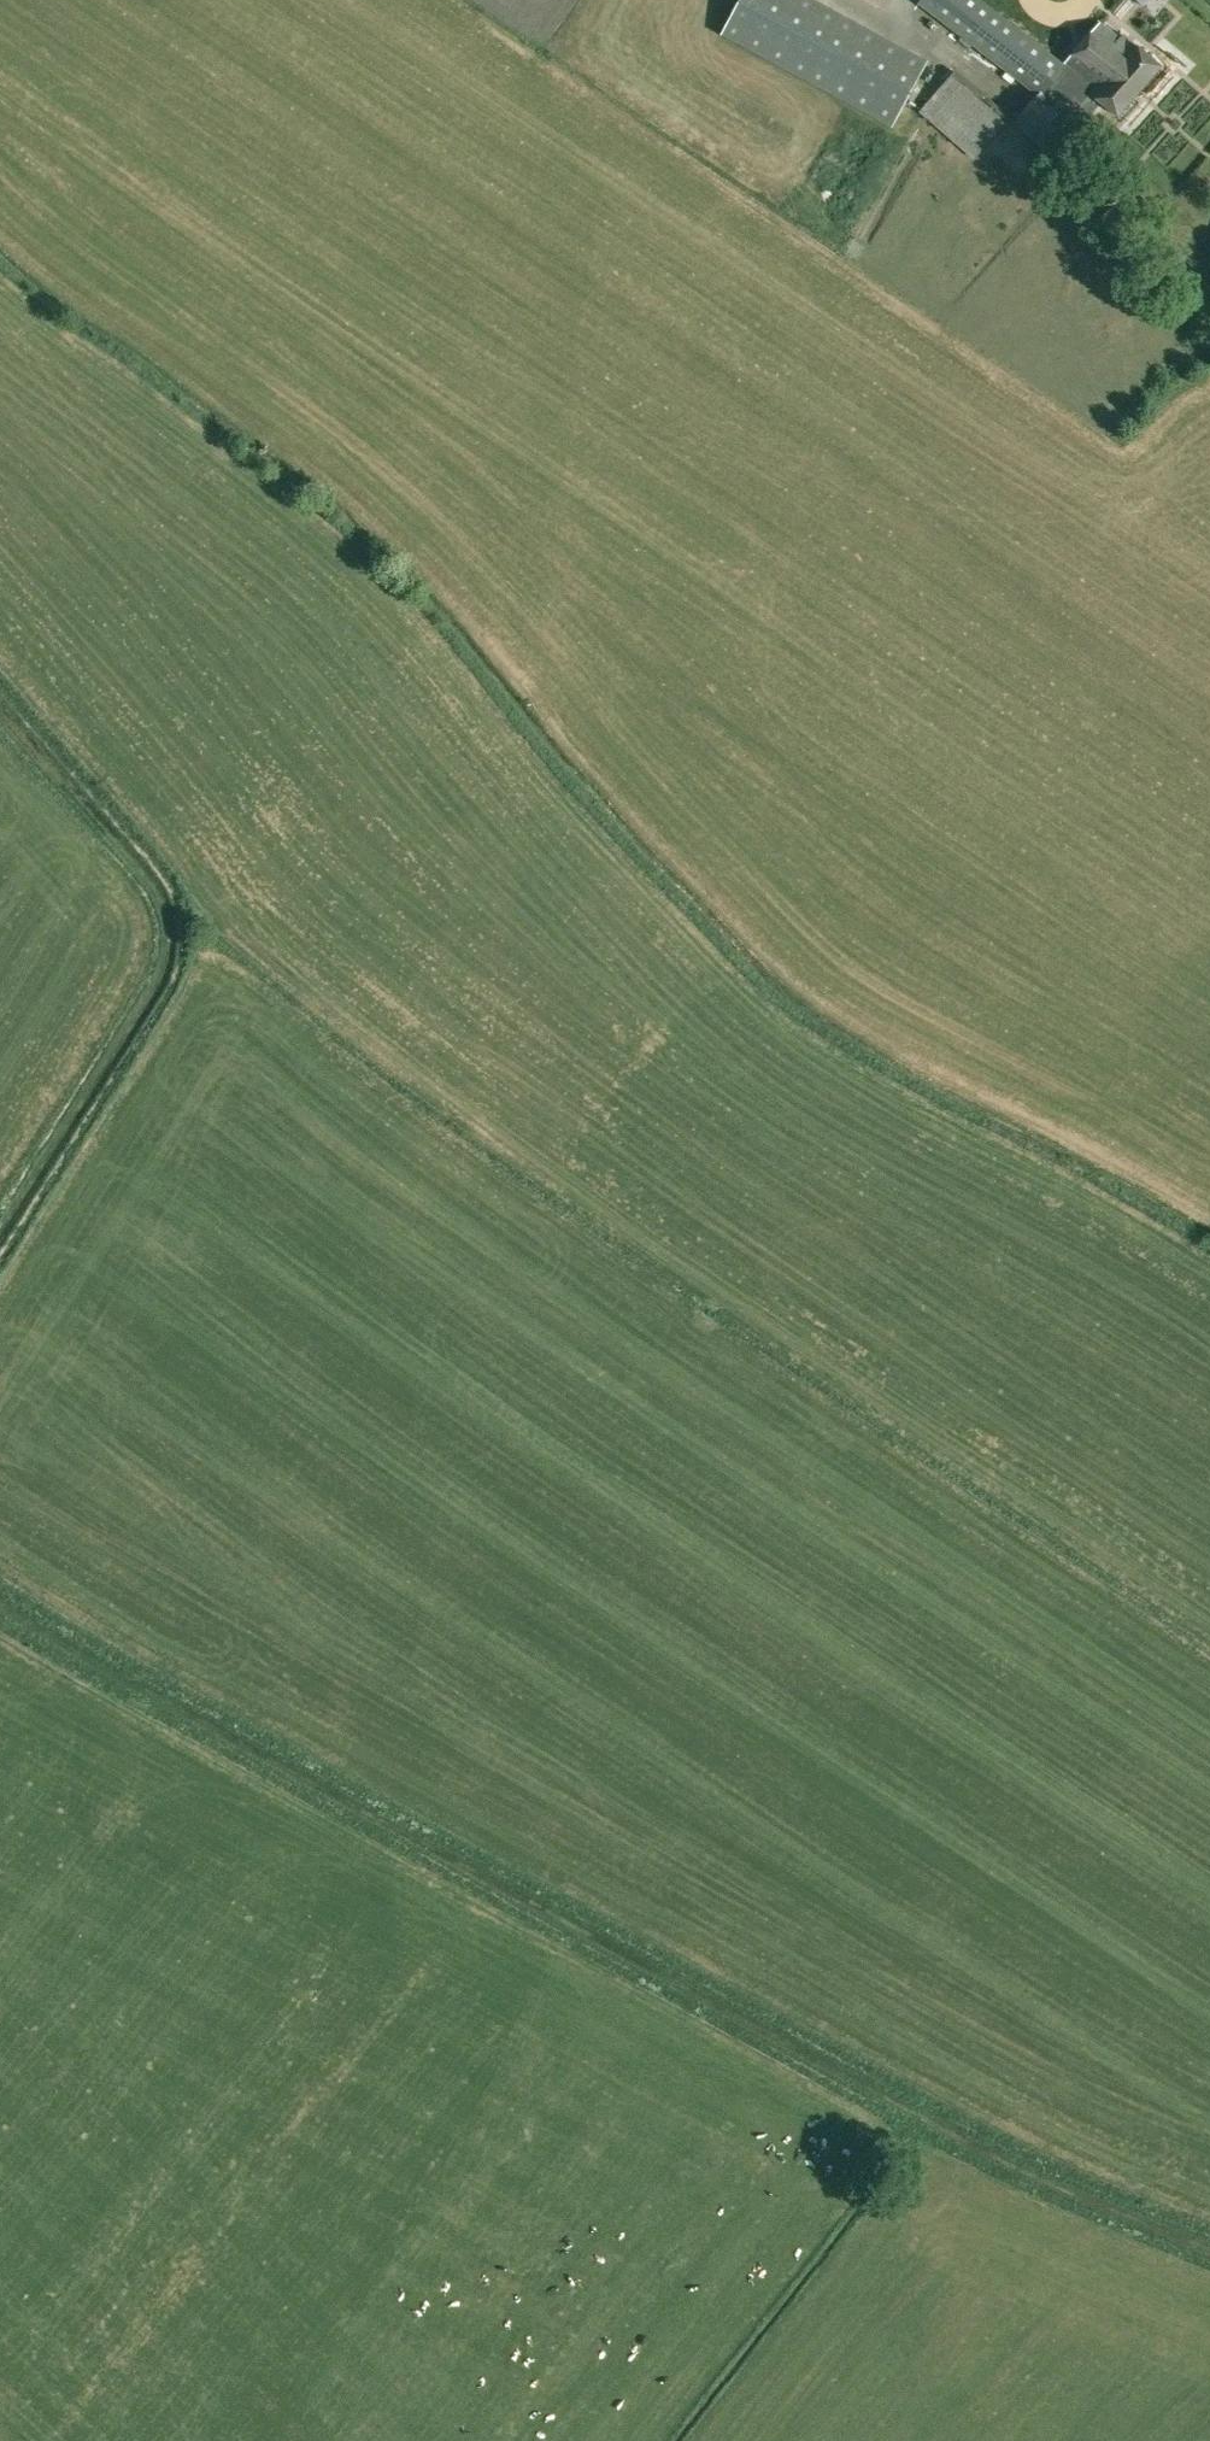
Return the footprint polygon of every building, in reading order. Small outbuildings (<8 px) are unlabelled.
[(851,105),(892,128),(928,61),(816,0),(739,0),(720,35),(851,105)] [(1051,153),(1080,118),(1084,121),(1100,102),(1118,117),(1160,65),(1137,46),(1136,47),(1123,36),(1120,40),(1100,24),(1071,0),(921,0),(1037,96),(1014,123),(1051,153)] [(919,111),(972,160),(1010,118),(956,71),(919,111)]
